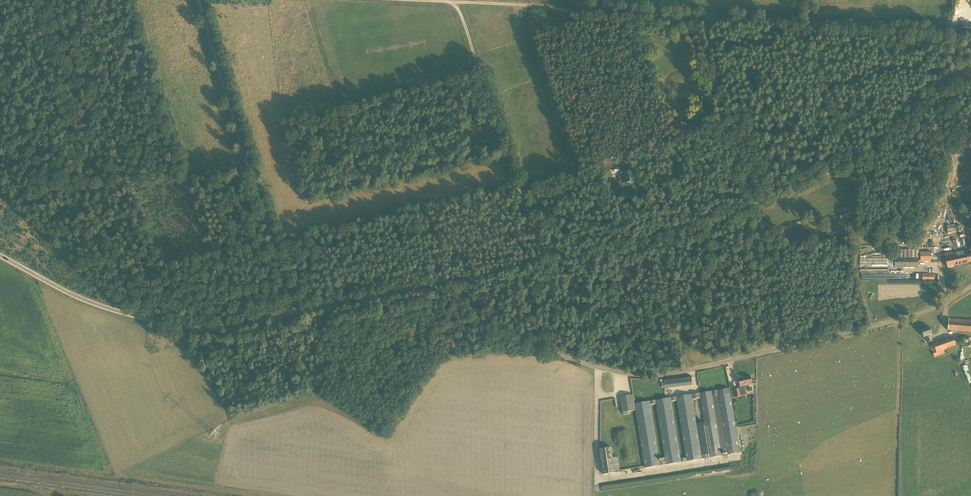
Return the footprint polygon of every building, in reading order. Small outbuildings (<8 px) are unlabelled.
[(434,80),(427,81),(419,83),(421,89),(436,86),(434,80)] [(623,183),(628,182),(631,181),(628,172),(622,174),(623,176),(621,176),(623,183)] [(839,214),(841,219),(852,215),(850,209),(839,214)] [(947,233),(956,232),(955,228),(955,224),(946,225),(947,233)] [(945,255),(947,267),(970,262),(970,253),(968,254),(967,250),(945,255)] [(919,258),(897,258),(895,258),(895,267),(919,267),(919,258)] [(948,330),(970,332),(970,320),(949,318),(948,330)] [(930,336),(932,335),(930,327),(921,330),(924,338),(926,337),(928,343),(932,341),(930,336)] [(948,348),(957,345),(954,337),(933,344),(933,345),(930,346),(934,357),(945,353),(944,350),(948,349),(948,348)] [(734,390),(735,390),(736,398),(741,397),(740,394),(744,393),(746,390),(745,386),(752,384),(750,376),(739,379),(741,387),(739,389),(734,390)] [(664,388),(693,385),(692,377),(664,380),(664,388)] [(730,391),(730,389),(700,393),(700,398),(704,422),(710,458),(723,456),(722,452),(727,451),(728,455),(740,453),(731,399),(736,398),(735,390),(730,391)] [(645,468),(710,458),(704,422),(696,423),(693,399),(700,398),(700,393),(634,404),(635,410),(636,410),(645,468)] [(623,412),(635,410),(634,404),(633,395),(620,397),(623,412)] [(613,458),(612,448),(600,449),(603,474),(620,472),(618,457),(613,458)]
